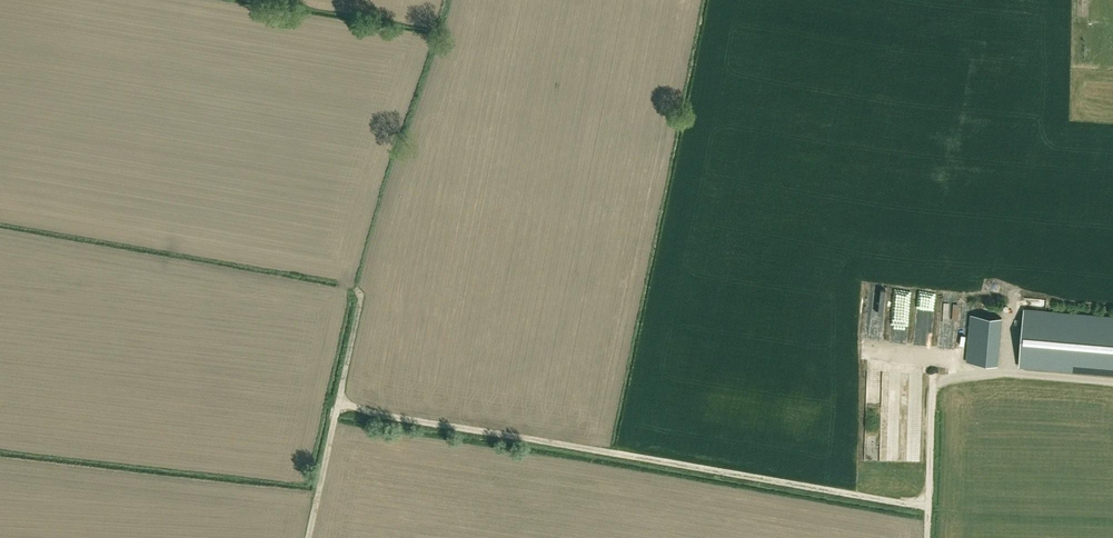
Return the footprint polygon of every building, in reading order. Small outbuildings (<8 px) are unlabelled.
[(1019,367),(1112,375),(1112,317),(1024,309),(1019,367)] [(971,315),(966,363),(998,365),(1003,317),(971,315)] [(869,356),(870,343),(859,342),(858,355),(869,356)] [(898,370),(886,370),(887,433),(899,433),(898,370)] [(862,458),(876,458),(878,383),(863,382),(862,458)] [(903,433),(919,433),(919,387),(907,387),(907,402),(903,402),(903,433)] [(920,457),(919,446),(903,447),(903,458),(920,457)] [(911,492),(913,485),(903,482),(901,489),(911,492)]
